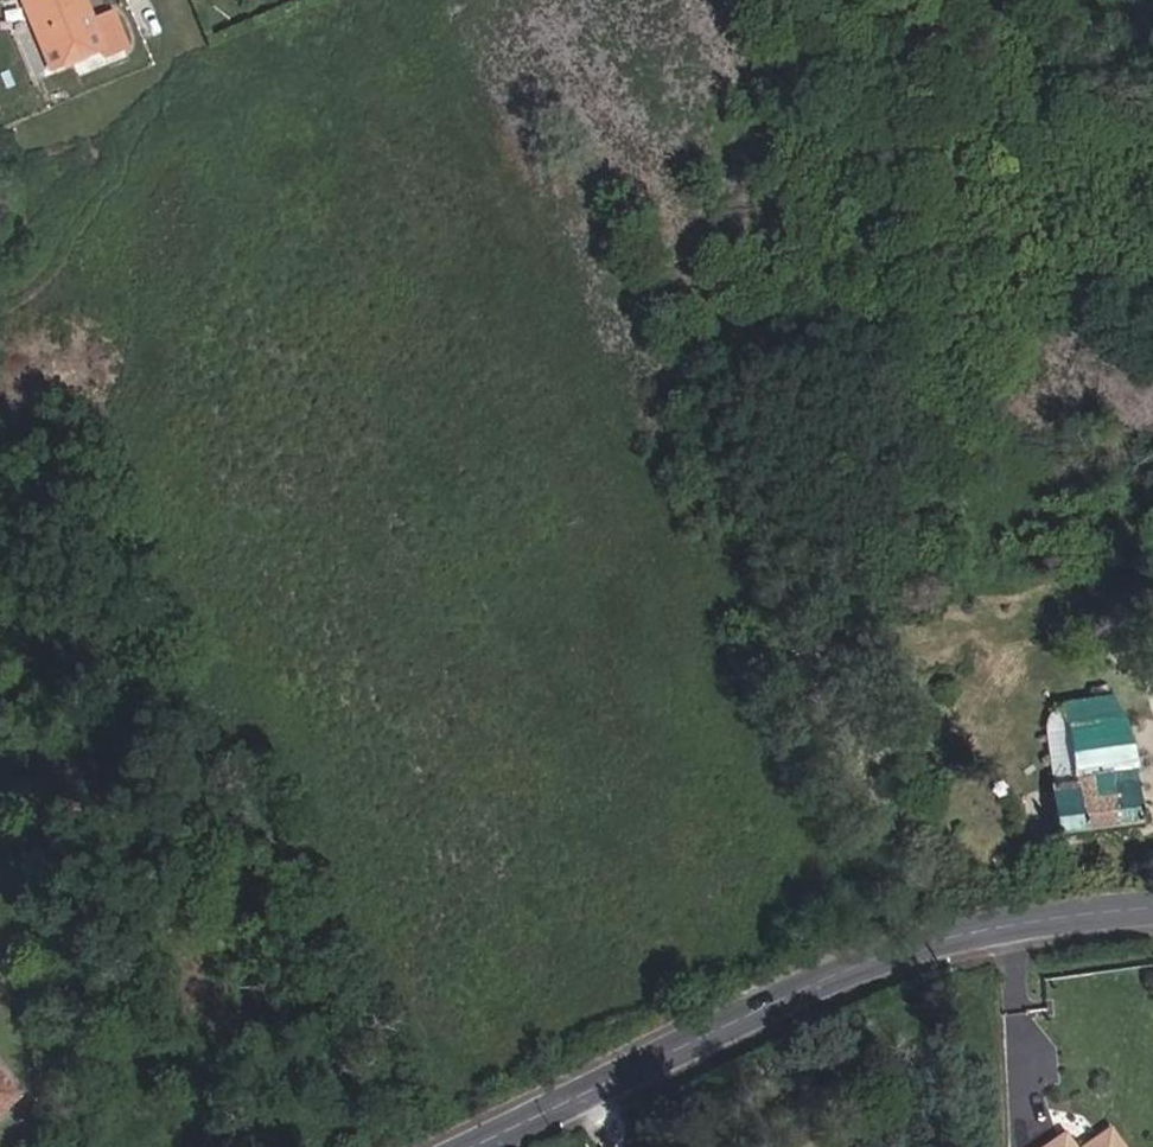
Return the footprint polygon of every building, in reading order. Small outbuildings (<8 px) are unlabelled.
[(72,0),(23,0),(37,33),(45,30),(60,65),(100,49),(103,57),(126,48),(111,12),(90,21),(86,11),(78,15),(72,0)] [(81,0),(72,0),(78,15),(86,11),(81,0)] [(60,65),(45,30),(37,33),(51,68),(60,65)] [(1117,722),(1106,700),(1058,709),(1066,732),(1117,722)] [(1129,770),(1117,722),(1066,732),(1073,785),(1048,788),(1054,834),(1137,823),(1129,770)] [(14,1097),(0,1080),(0,1109),(14,1097)] [(1114,1127),(1085,1146),(1128,1146),(1114,1127)] [(1049,1146),(1078,1146),(1069,1134),(1049,1146)]
